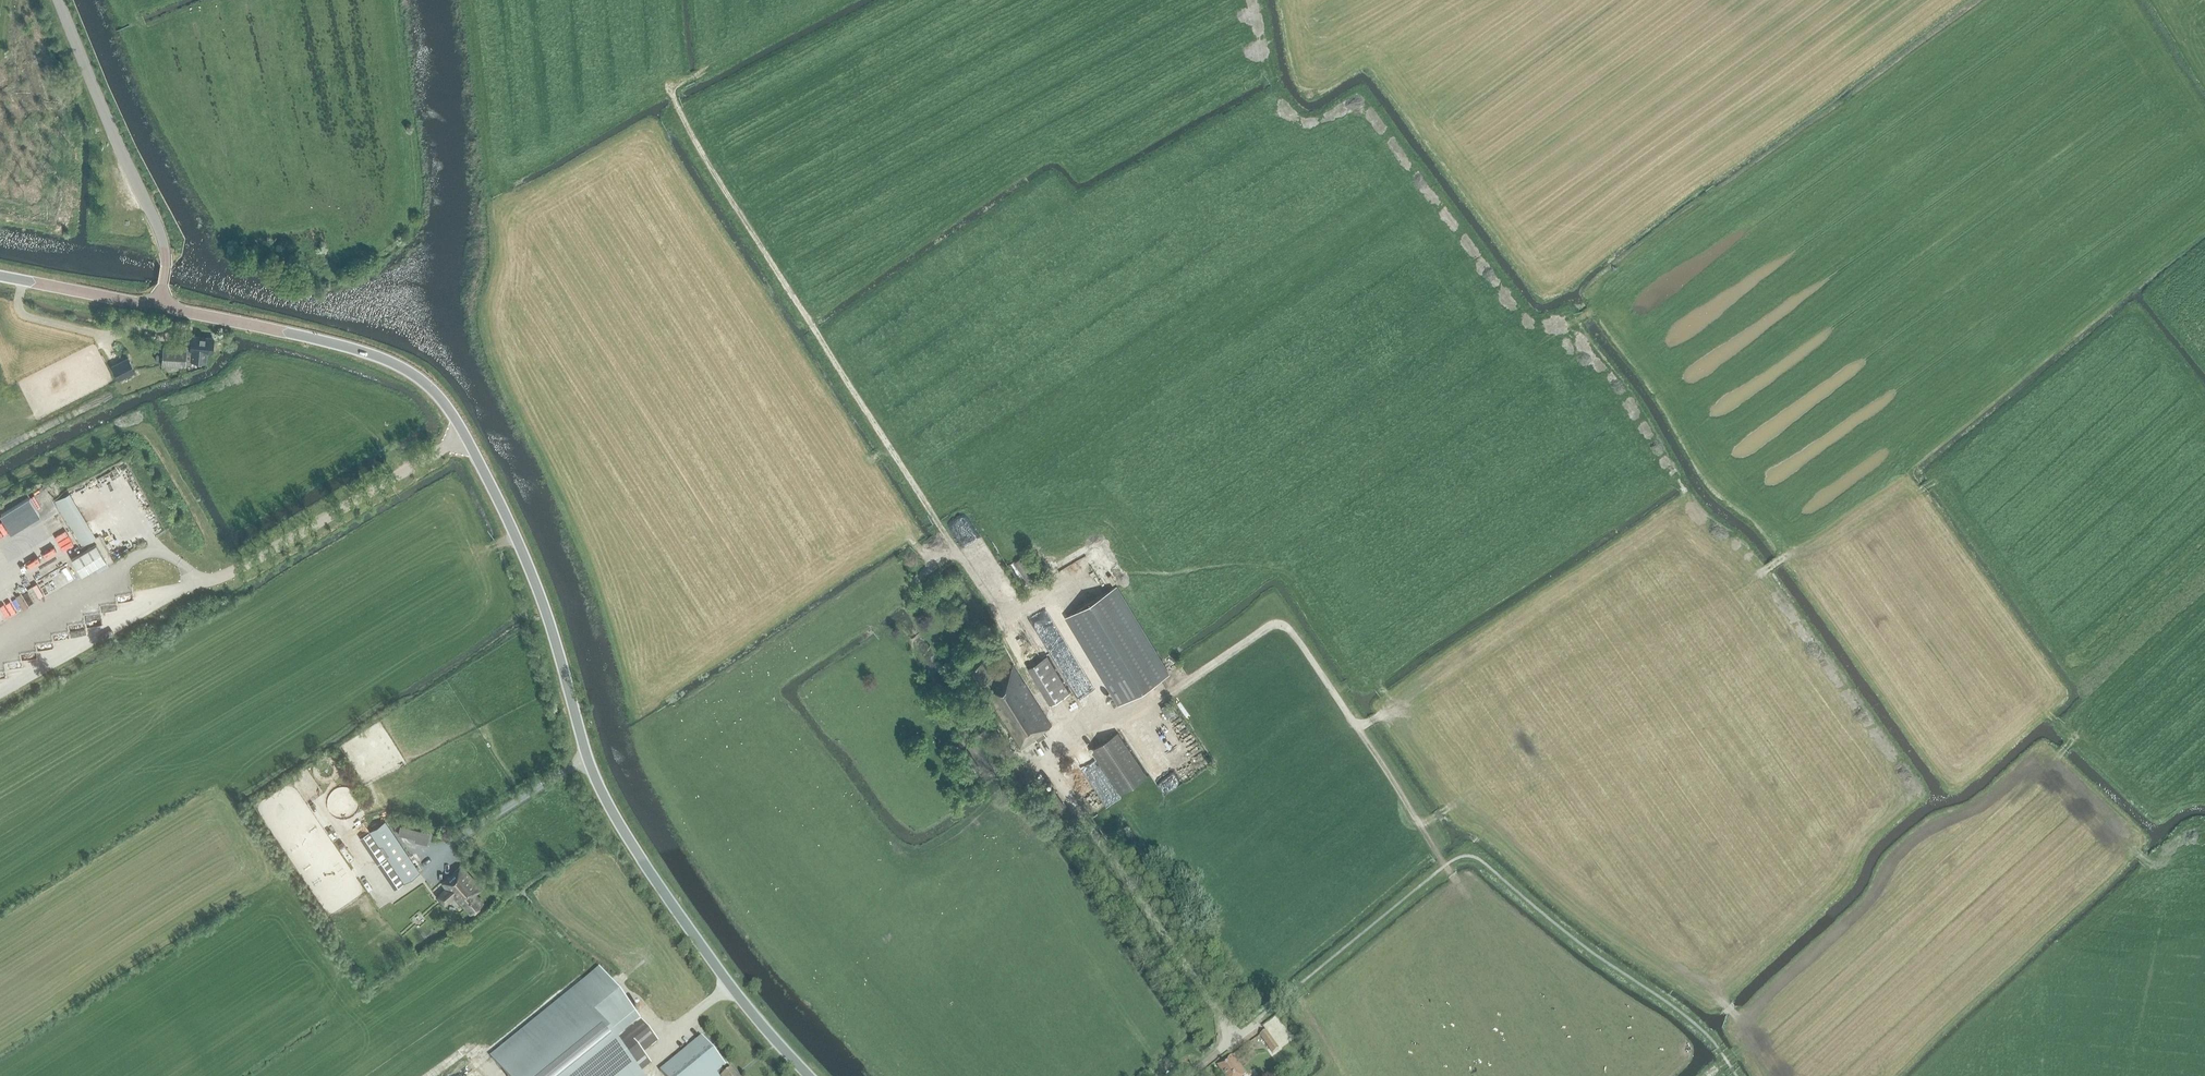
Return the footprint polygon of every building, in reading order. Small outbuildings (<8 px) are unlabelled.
[(207,350),(212,351),(213,338),(193,336),(192,349),(163,347),(162,365),(185,367),(186,361),(206,362),(207,350)] [(112,367),(118,380),(122,378),(121,377),(134,370),(128,358),(112,367)] [(57,500),(82,546),(98,538),(73,491),(57,500)] [(48,507),(36,513),(47,533),(58,528),(48,507)] [(0,515),(0,530),(14,522),(8,511),(0,515)] [(96,544),(71,558),(81,576),(106,561),(96,544)] [(1115,588),(1066,617),(1119,705),(1168,675),(1115,588)] [(1027,668),(1051,707),(1072,695),(1048,655),(1027,668)] [(1043,731),(1051,726),(1013,666),(993,678),(982,661),(971,668),(988,695),(987,696),(1020,749),(1036,739),(1038,742),(1046,736),(1043,731)] [(1117,733),(1091,751),(1120,794),(1147,776),(1117,733)] [(960,755),(972,773),(980,768),(968,750),(960,755)] [(1177,769),(1157,779),(1164,794),(1184,784),(1177,769)] [(420,873),(385,821),(369,832),(373,836),(380,847),(380,848),(386,857),(387,857),(404,883),(420,873)] [(398,835),(428,842),(430,834),(400,826),(398,835)] [(481,889),(461,866),(441,883),(445,888),(435,897),(444,907),(454,898),(457,901),(458,899),(470,913),(482,903),(475,895),(481,889)] [(640,1073),(651,1065),(643,1055),(658,1042),(599,969),(490,1057),(505,1075),(643,1075),(640,1073)] [(1259,1035),(1272,1054),(1278,1049),(1266,1031),(1259,1035)] [(664,1075),(713,1075),(718,1071),(722,1075),(735,1075),(730,1070),(728,1072),(724,1067),(725,1066),(701,1037),(659,1071),(664,1075)] [(1231,1055),(1216,1066),(1223,1075),(1243,1075),(1245,1074),(1231,1055)]
